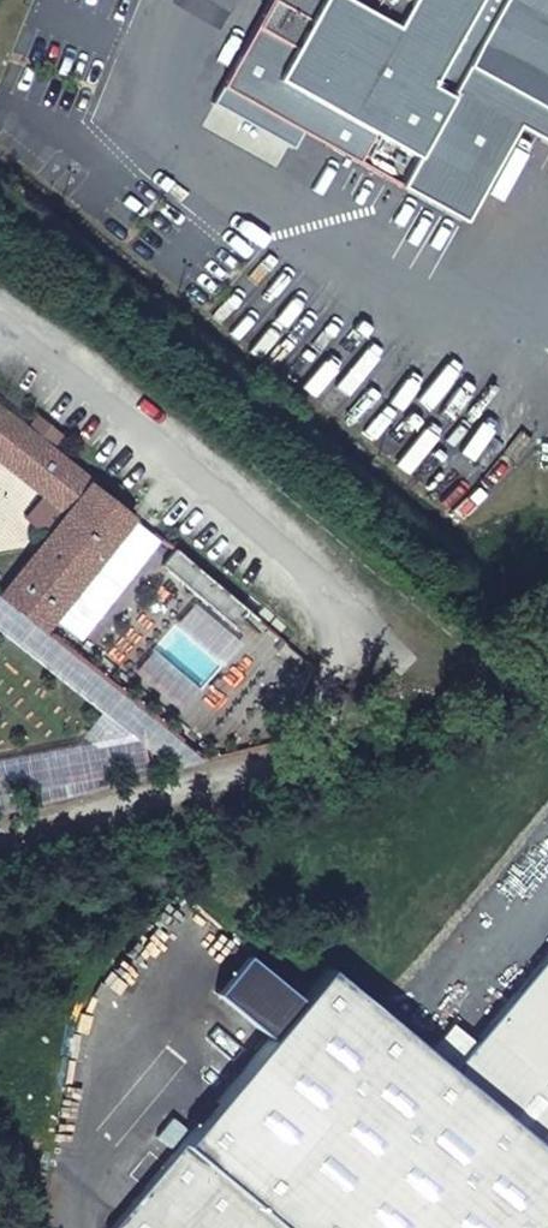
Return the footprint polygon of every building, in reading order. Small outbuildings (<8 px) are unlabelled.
[(221,100),(286,136),(298,113),(470,208),(517,123),(547,141),(547,0),(276,0),(221,100)] [(0,411),(0,463),(63,513),(88,482),(48,450),(58,436),(36,419),(25,432),(0,411)] [(88,482),(63,513),(0,593),(0,595),(42,629),(132,517),(88,482)] [(450,1070),(326,967),(300,999),(268,1037),(110,1227),(547,1227),(547,953),(450,1070)] [(268,1037),(300,999),(245,954),(214,991),(268,1037)]
